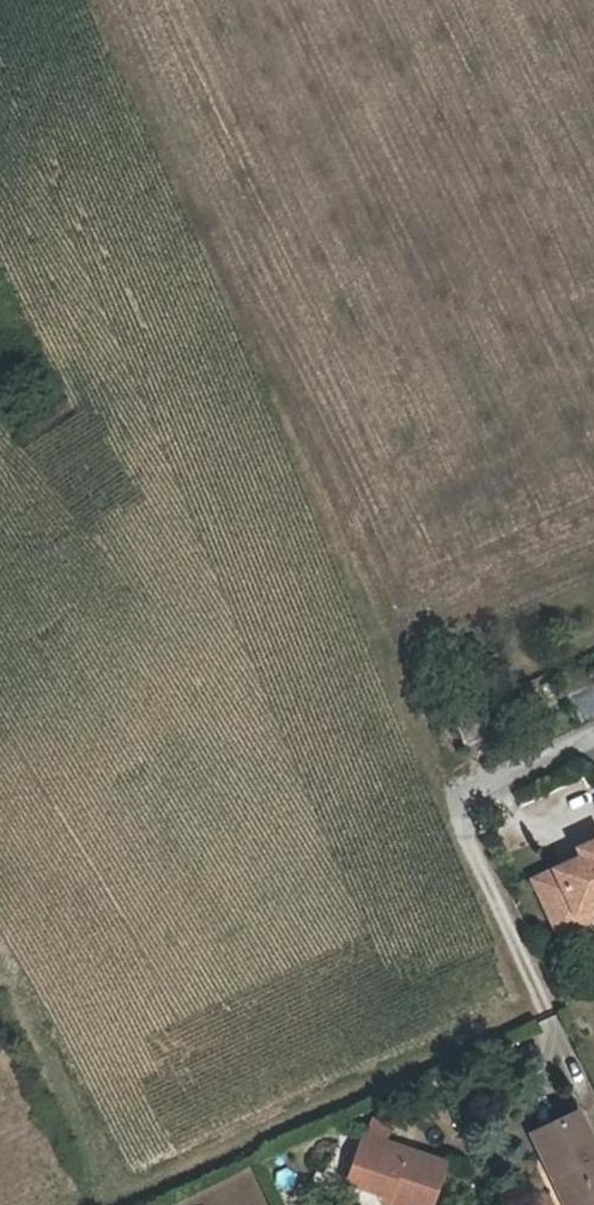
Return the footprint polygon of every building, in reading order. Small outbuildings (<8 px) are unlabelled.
[(460,749),(500,728),(487,702),(447,720),(460,749)] [(571,859),(531,879),(554,923),(593,902),(593,837),(583,843),(584,846),(578,849),(581,855),(571,859)] [(568,854),(571,859),(581,855),(578,849),(568,854)] [(593,916),(593,902),(554,923),(560,934),(593,916)] [(550,1178),(555,1175),(569,1204),(593,1204),(593,1156),(574,1114),(530,1134),(550,1178)] [(394,1126),(376,1120),(370,1138),(388,1144),(394,1126)] [(384,1195),(391,1198),(390,1204),(433,1204),(447,1164),(388,1144),(370,1138),(366,1136),(354,1174),(364,1178),(361,1188),(384,1195)] [(350,1183),(361,1188),(364,1178),(354,1174),(350,1183)] [(555,1175),(550,1178),(563,1204),(569,1204),(555,1175)] [(382,1202),(390,1204),(391,1198),(384,1195),(382,1202)]
